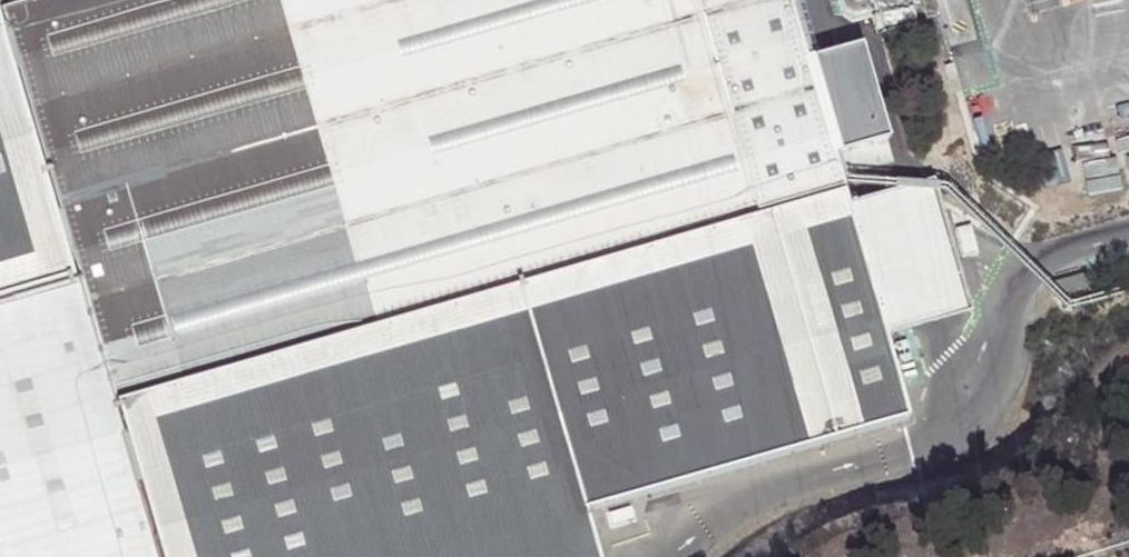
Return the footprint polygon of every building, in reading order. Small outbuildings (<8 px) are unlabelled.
[(10,3),(0,6),(0,556),(602,556),(583,495),(906,400),(890,336),(850,207),(838,172),(840,171),(789,0),(22,0),(10,3)] [(852,10),(847,10),(842,13),(839,16),(837,21),(837,26),(839,31),(843,35),(848,37),(853,37),(858,36),(862,33),(864,28),(865,23),(864,18),(861,14),(857,11),(852,10)] [(854,46),(871,104),(874,103),(888,99),(886,93),(894,90),(881,45),(878,46),(876,40),(854,46)] [(888,99),(874,103),(878,118),(900,111),(894,90),(886,93),(888,99)] [(890,119),(886,123),(886,128),(890,132),(895,133),(899,131),(901,126),(899,121),(895,118),(890,119)] [(907,131),(881,139),(887,158),(913,150),(907,131)] [(932,181),(850,207),(890,336),(972,311),(932,181)]
